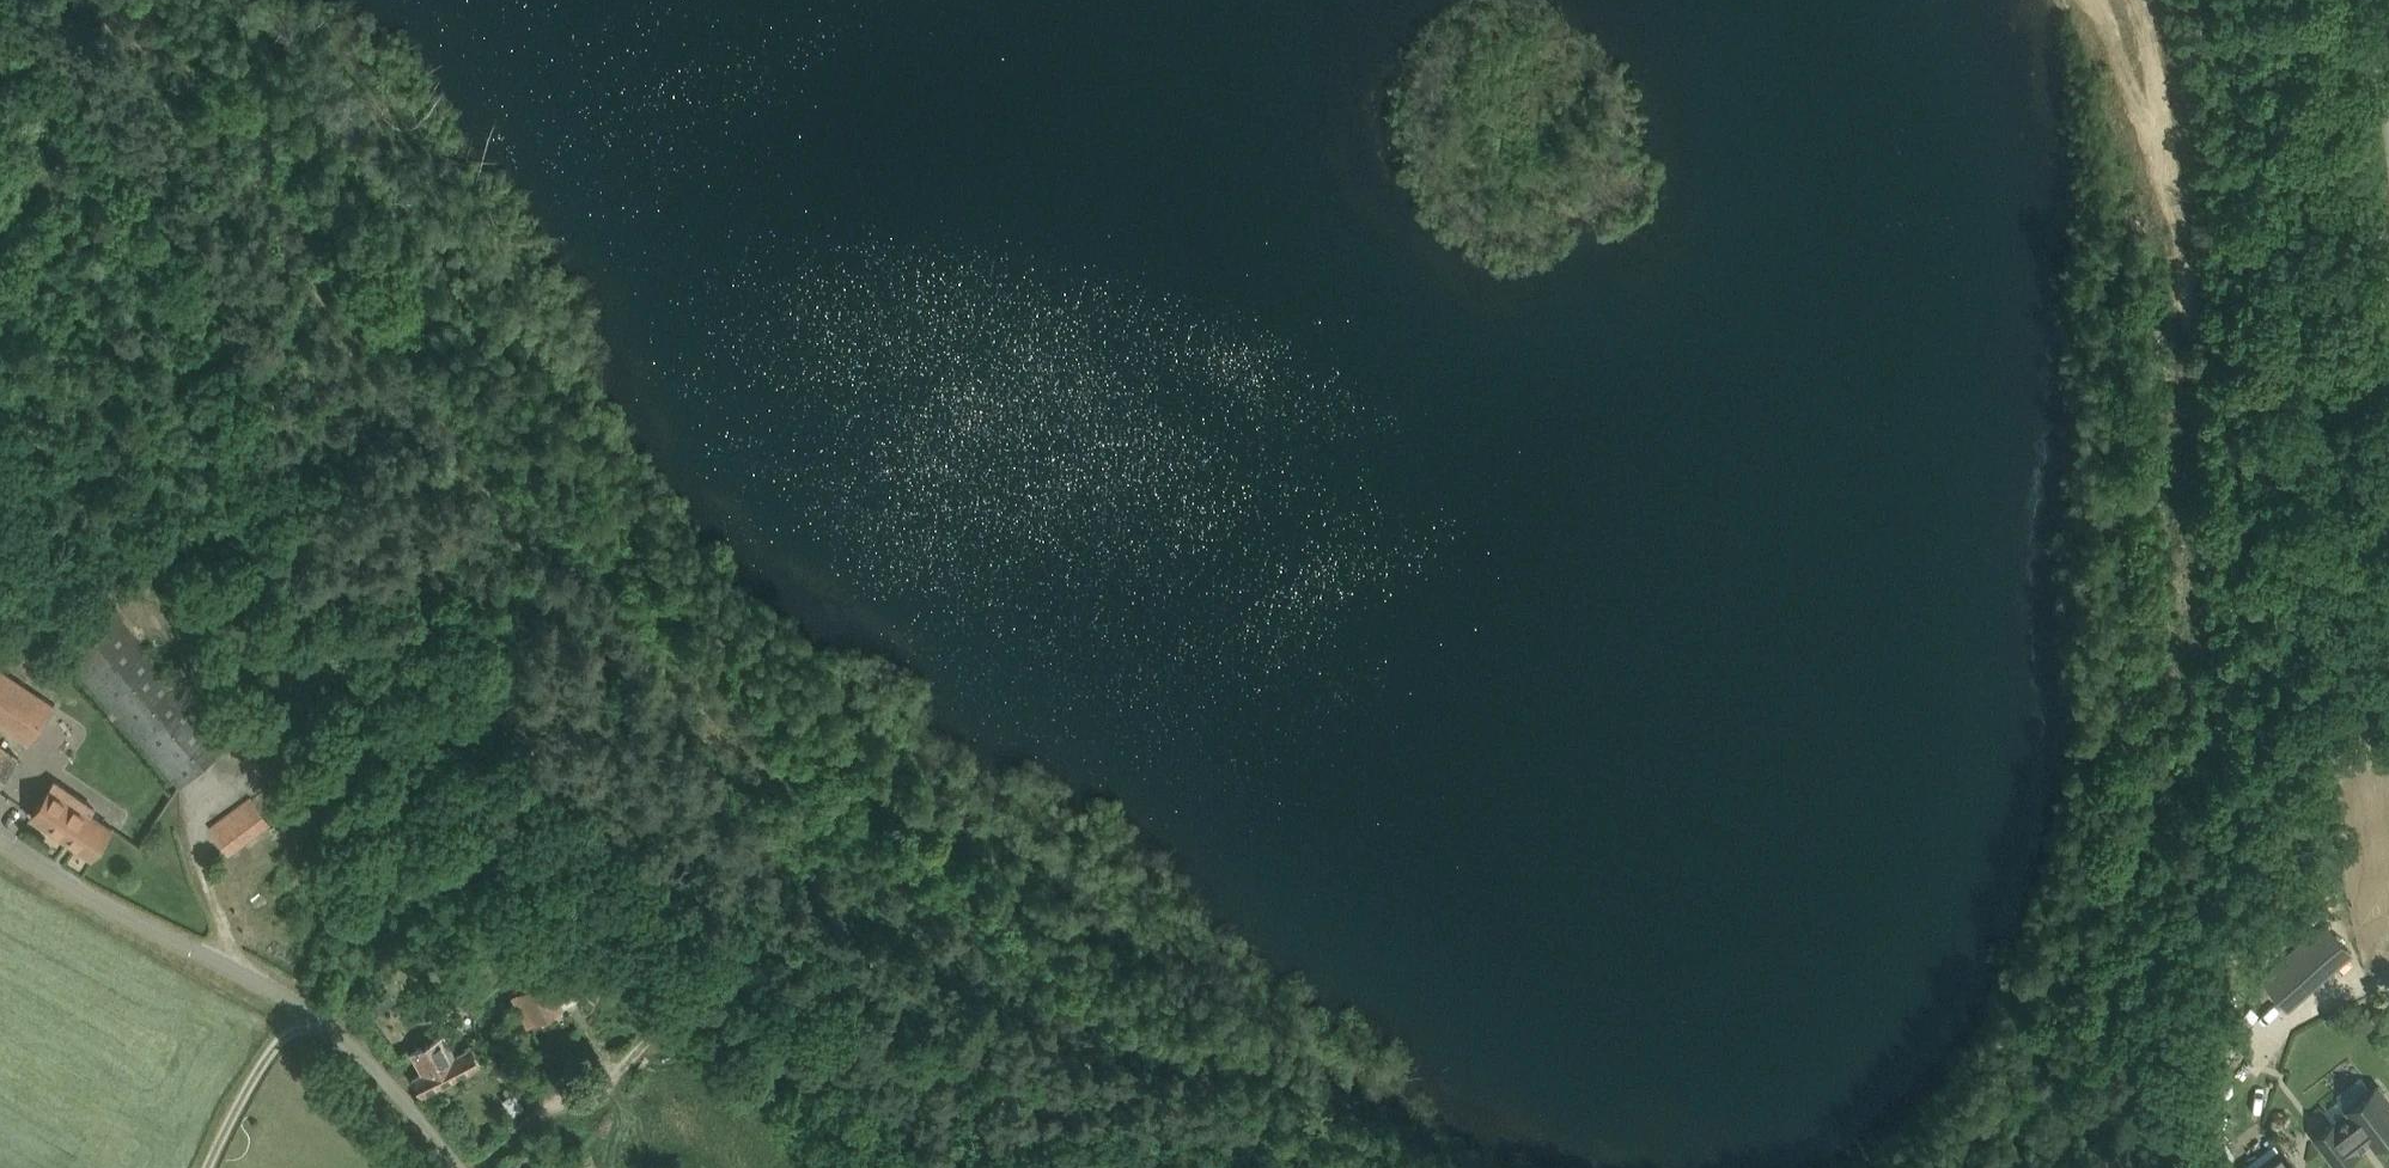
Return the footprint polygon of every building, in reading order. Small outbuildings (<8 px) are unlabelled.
[(61,644),(184,783),(230,742),(107,603),(61,644)] [(62,665),(50,656),(40,672),(52,680),(62,665)] [(29,741),(53,702),(0,668),(0,722),(29,741)] [(0,743),(0,785),(20,756),(0,743)] [(93,856),(113,825),(91,810),(94,805),(56,779),(32,814),(93,856)] [(230,850),(267,823),(250,799),(213,826),(230,850)] [(2326,922),(2262,977),(2288,1007),(2318,982),(2313,976),(2347,947),(2326,922)] [(623,952),(607,962),(611,970),(627,960),(623,952)] [(564,1005),(549,977),(524,990),(539,1018),(564,1005)] [(2382,1017),(2372,1011),(2364,1024),(2373,1030),(2382,1017)] [(413,1077),(423,1093),(463,1070),(481,1060),(473,1045),(455,1055),(443,1033),(411,1051),(423,1071),(413,1077)] [(2316,1136),(2339,1167),(2358,1152),(2356,1149),(2371,1137),(2376,1144),(2382,1140),(2385,1143),(2388,1140),(2388,1106),(2386,1103),(2388,1101),(2388,1099),(2378,1085),(2348,1110),(2351,1114),(2339,1124),(2336,1120),(2316,1136)] [(2256,1167),(2294,1167),(2281,1150),(2256,1167)]
